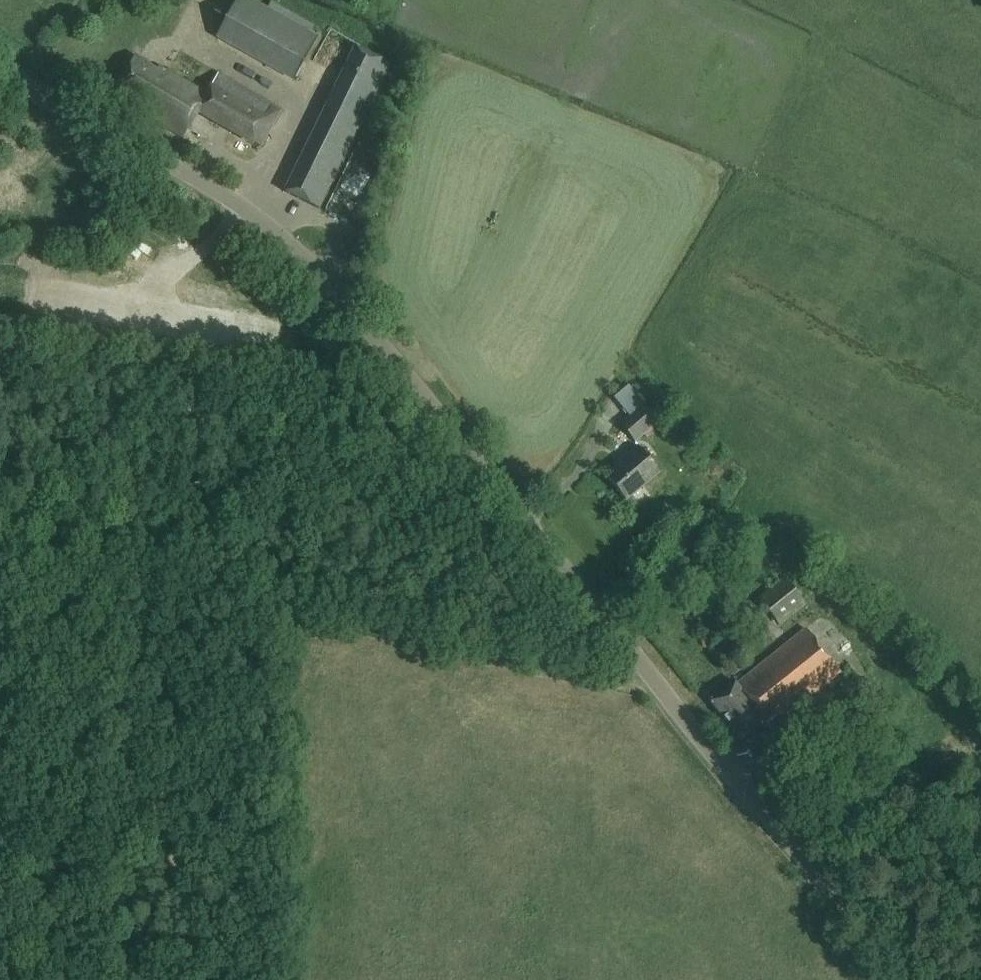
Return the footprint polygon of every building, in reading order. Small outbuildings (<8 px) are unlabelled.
[(215,38),(292,81),(317,36),(253,0),(236,0),(215,38)] [(324,108),(284,192),(319,209),(359,125),(389,62),(354,46),(324,108)] [(136,56),(117,89),(141,103),(138,108),(184,136),(198,112),(208,95),(161,66),(159,69),(136,56)] [(220,75),(208,95),(198,112),(261,147),(281,111),(220,75)] [(148,223),(146,232),(164,237),(166,229),(148,223)] [(620,424),(636,443),(658,423),(643,405),(643,403),(628,386),(615,397),(630,415),(620,424)] [(614,433),(621,421),(609,414),(602,426),(614,433)] [(625,460),(611,471),(606,475),(627,500),(661,471),(639,446),(624,459),(625,460)] [(784,577),(758,598),(780,626),(806,604),(784,577)] [(742,738),(765,720),(768,724),(780,714),(783,718),(840,672),(804,627),(712,701),(742,738)]
